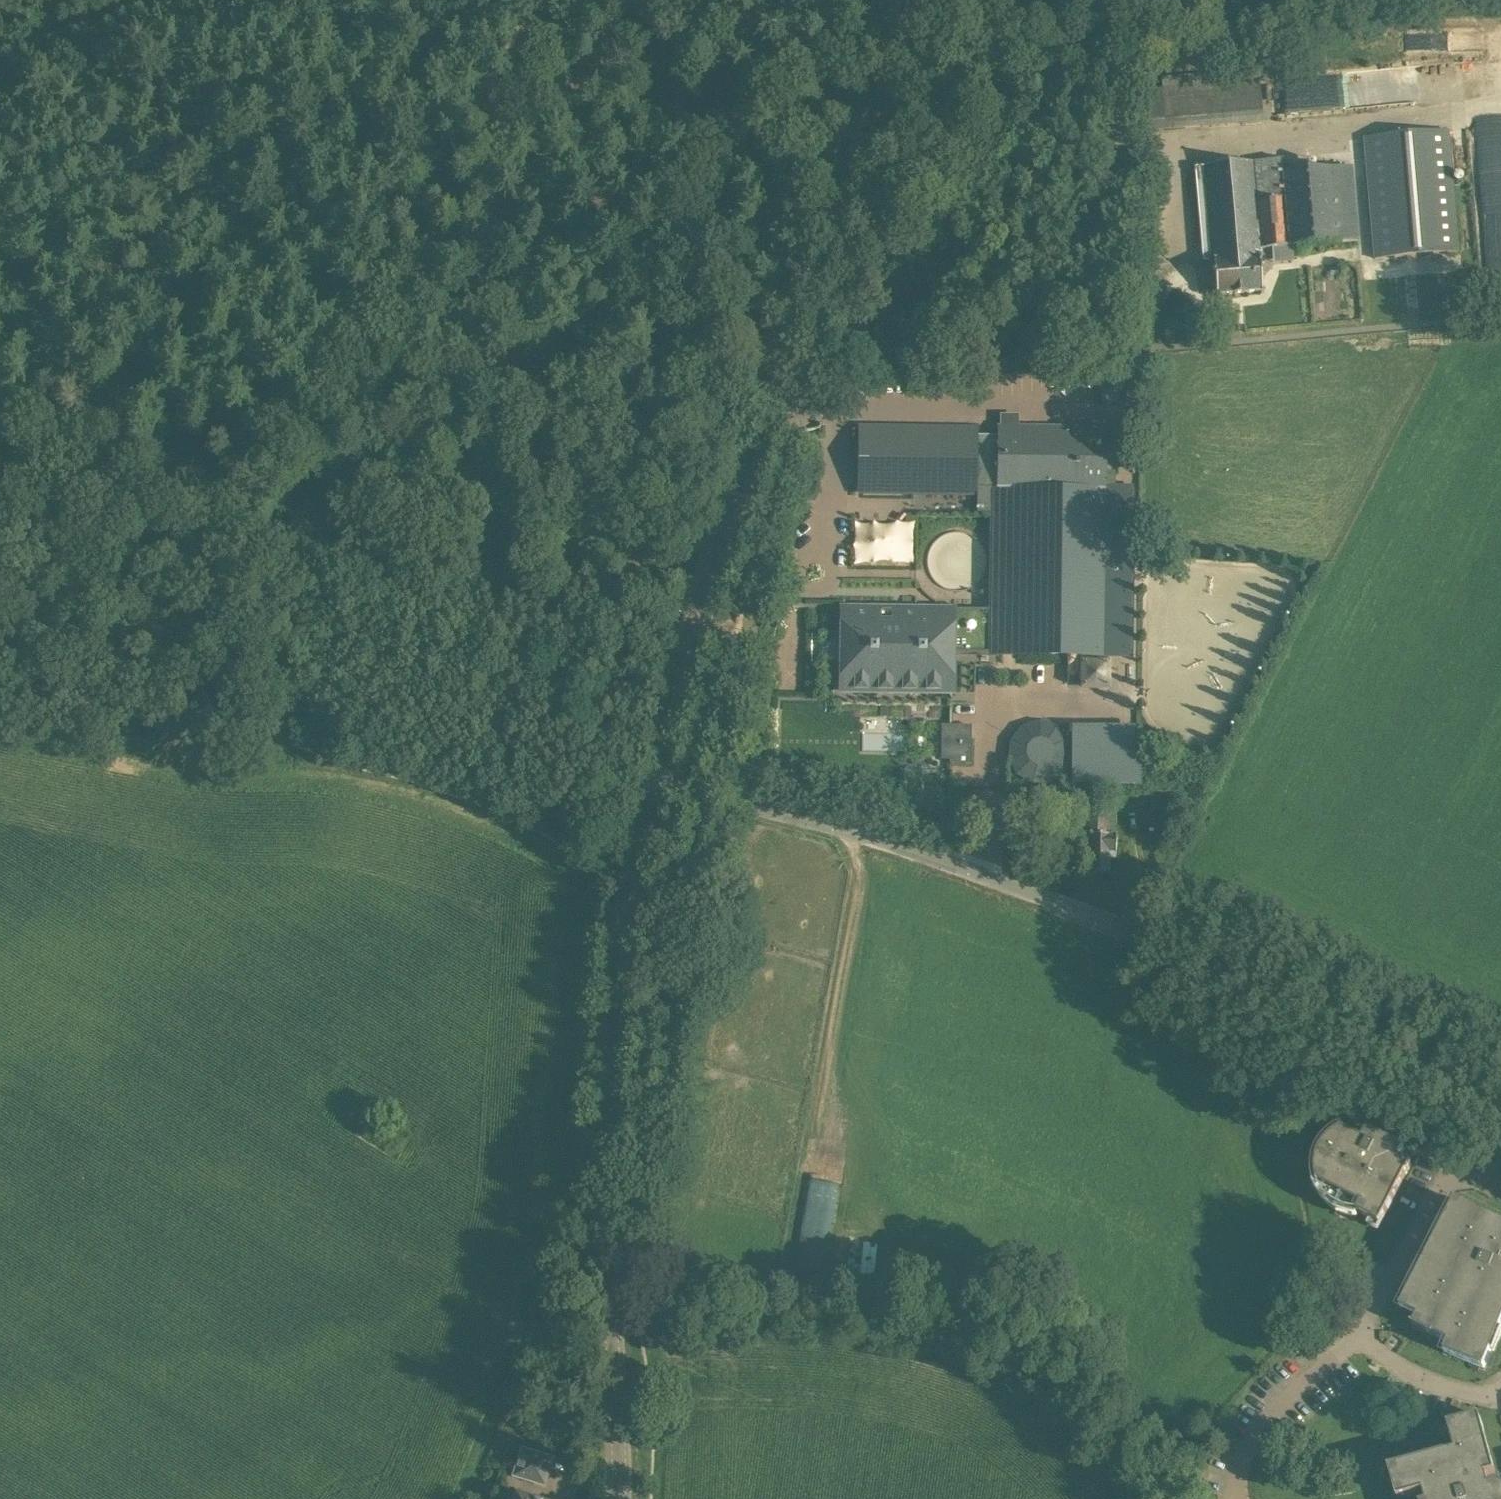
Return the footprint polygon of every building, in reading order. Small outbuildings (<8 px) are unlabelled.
[(1139,92),(1143,132),(1261,122),(1258,81),(1139,92)] [(1364,138),(1374,258),(1458,251),(1448,131),(1364,138)] [(1335,242),(1352,240),(1345,168),(1329,169),(1328,168),(1283,172),(1282,159),(1195,167),(1204,261),(1213,261),(1216,295),(1234,294),(1234,295),(1244,294),(1244,293),(1261,291),(1259,264),(1264,263),(1263,256),(1261,256),(1261,249),(1335,243),(1335,242)] [(1103,552),(1105,430),(1018,429),(1018,415),(1001,415),(1000,427),(998,427),(998,436),(973,436),(973,430),(862,429),(861,491),(972,492),(972,491),(994,491),(992,612),(925,611),(924,616),(843,615),(842,691),(951,692),(951,653),(993,653),(1126,654),(1127,552),(1103,552)] [(914,564),(915,521),(856,520),(855,550),(866,550),(866,556),(889,556),(889,563),(914,564)] [(866,728),(866,756),(908,757),(909,728),(866,728)] [(1074,731),(1074,787),(1136,787),(1136,731),(1074,731)] [(951,758),(951,761),(951,765),(973,765),(973,739),(963,739),(963,753),(961,753),(961,758),(951,758)] [(1116,834),(1112,834),(1112,824),(1104,824),(1104,813),(1077,813),(1076,856),(1088,856),(1088,873),(1108,874),(1108,859),(1115,859),(1115,852),(1116,834)] [(1400,1158),(1405,1148),(1368,1129),(1363,1139),(1338,1127),(1334,1129),(1332,1130),(1329,1133),(1326,1135),(1323,1138),(1320,1141),(1319,1143),(1317,1147),(1315,1151),(1314,1154),(1313,1157),(1312,1161),(1311,1164),(1311,1168),(1311,1172),(1311,1176),(1312,1178),(1313,1182),(1314,1185),(1315,1188),(1317,1192),(1319,1195),(1321,1199),(1325,1202),(1327,1204),(1329,1206),(1332,1209),(1336,1211),(1338,1212),(1341,1214),(1345,1215),(1350,1216),(1354,1217),(1357,1217),(1358,1213),(1380,1225),(1411,1164),(1400,1158)] [(1456,1199),(1400,1308),(1418,1317),(1414,1325),(1412,1325),(1412,1326),(1433,1337),(1434,1335),(1448,1342),(1444,1353),(1484,1369),(1500,1328),(1500,1222),(1499,1221),(1456,1199)] [(1479,1416),(1457,1422),(1457,1423),(1458,1423),(1461,1436),(1453,1439),(1453,1438),(1452,1439),(1455,1451),(1446,1453),(1446,1452),(1398,1465),(1402,1480),(1395,1482),(1393,1482),(1398,1498),(1424,1492),(1426,1498),(1500,1498),(1500,1484),(1499,1482),(1488,1485),(1486,1474),(1495,1472),(1479,1416)] [(543,1485),(551,1458),(521,1449),(513,1476),(543,1485)]
